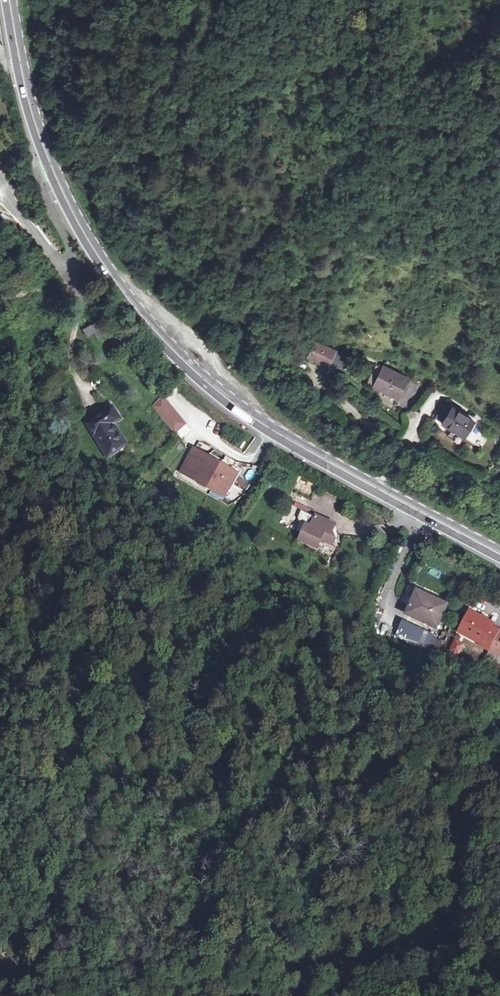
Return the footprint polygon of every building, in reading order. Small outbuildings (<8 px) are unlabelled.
[(86,337),(94,333),(97,339),(103,335),(96,321),(82,329),(86,337)] [(339,372),(346,358),(316,344),(309,358),(339,372)] [(401,399),(410,379),(385,365),(383,369),(378,367),(369,382),(401,399)] [(177,434),(188,424),(165,400),(154,409),(177,434)] [(474,426),(477,419),(458,407),(456,409),(448,403),(441,416),(449,422),(447,424),(467,437),(474,426)] [(88,422),(109,453),(126,442),(114,423),(120,417),(111,406),(88,422)] [(223,497),(237,472),(195,447),(180,470),(223,497)] [(246,479),(254,481),(256,472),(248,470),(246,479)] [(297,502),(296,505),(315,514),(317,511),(297,502)] [(332,528),(335,522),(318,515),(317,516),(306,511),(302,520),(303,523),(310,526),(303,541),(318,548),(321,540),(334,545),(338,537),(332,528)] [(421,593),(417,603),(424,605),(429,596),(421,593)] [(445,630),(454,605),(429,596),(424,605),(417,603),(412,619),(445,630)] [(498,650),(499,646),(499,628),(499,626),(499,625),(477,614),(467,634),(491,645),(490,646),(498,650)] [(427,632),(402,620),(396,633),(421,645),(427,632)] [(464,644),(455,640),(450,651),(458,655),(464,644)]
